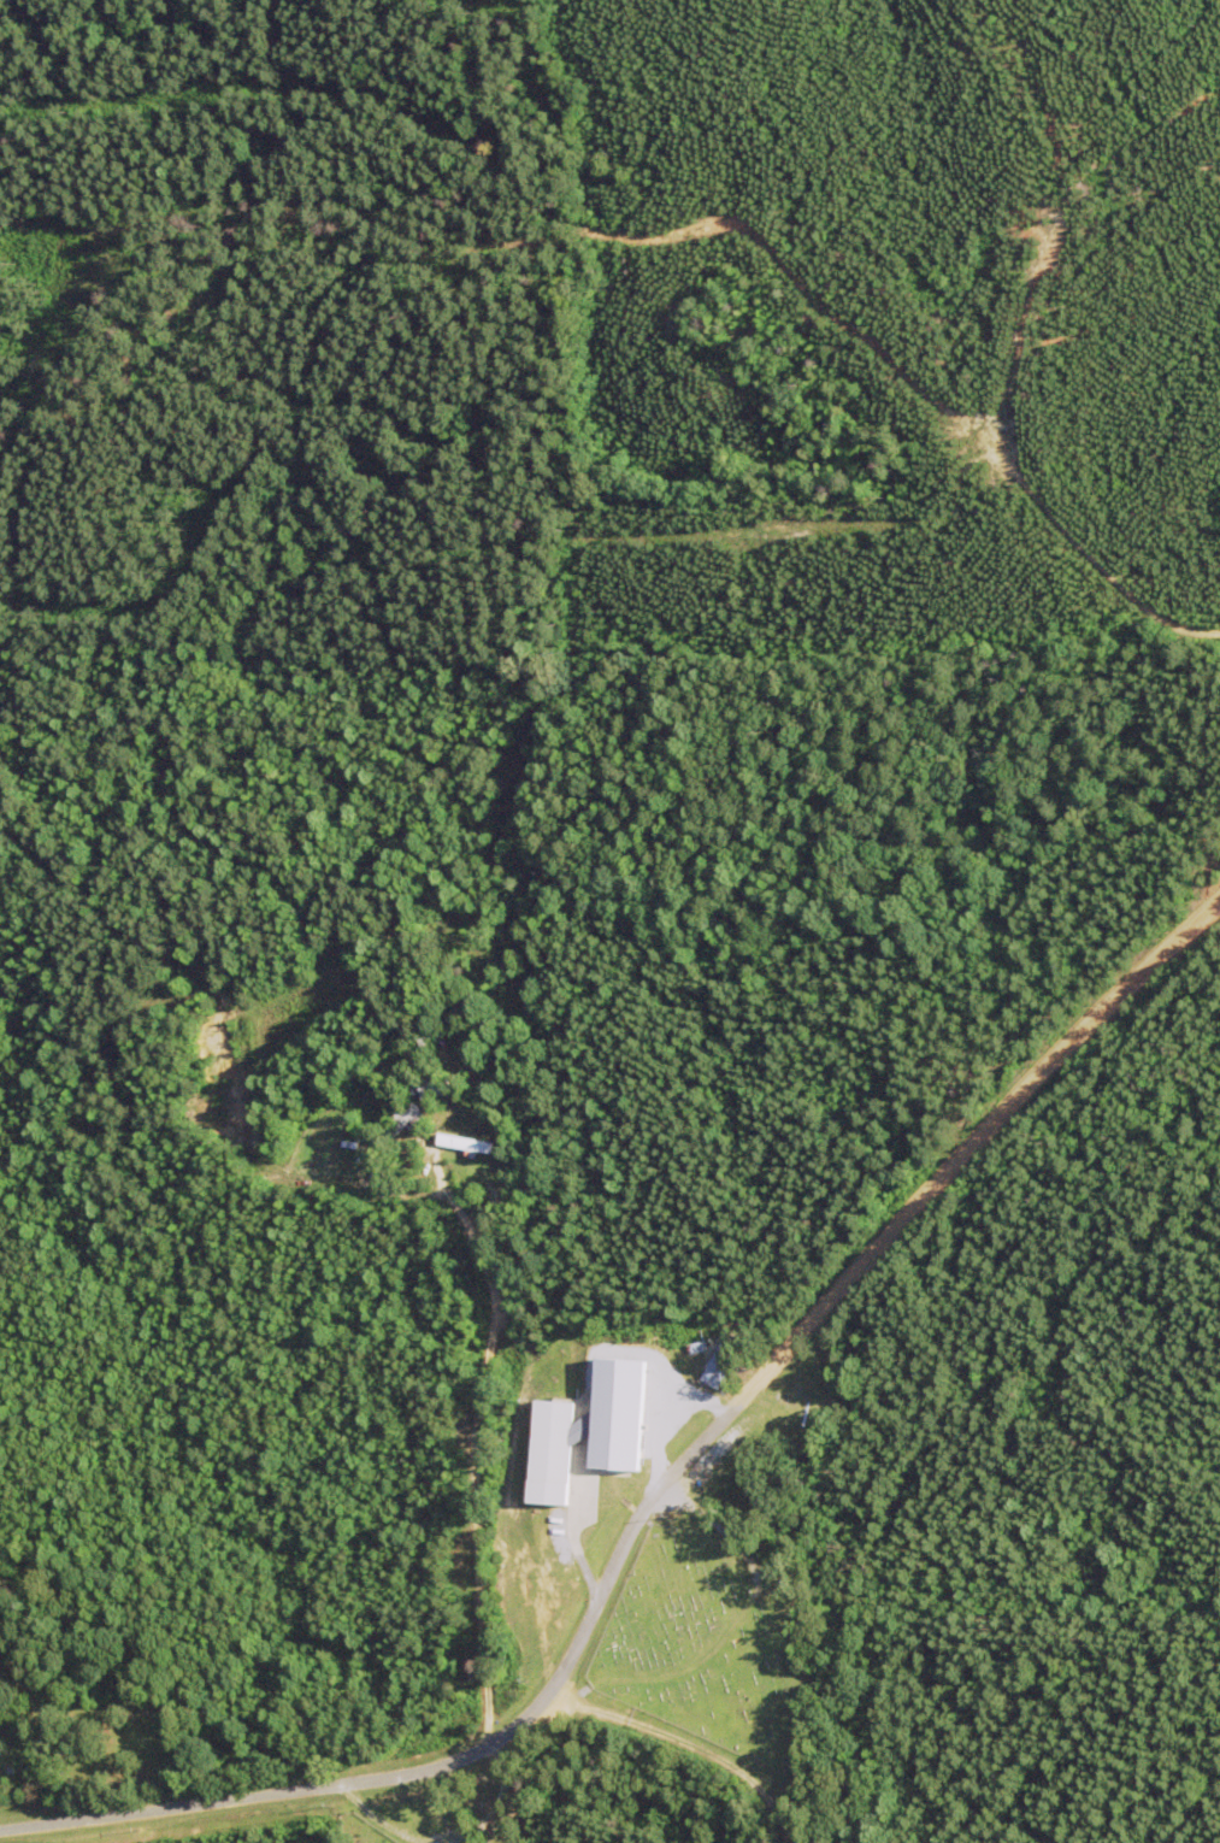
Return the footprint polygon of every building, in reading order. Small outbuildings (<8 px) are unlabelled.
[(739,1348),(721,1338),(699,1378),(718,1388),(739,1348)] [(605,1356),(600,1408),(576,1424),(578,1403),(546,1401),(537,1498),(571,1501),(574,1444),(599,1432),(596,1467),(644,1471),(654,1360),(605,1356)]
